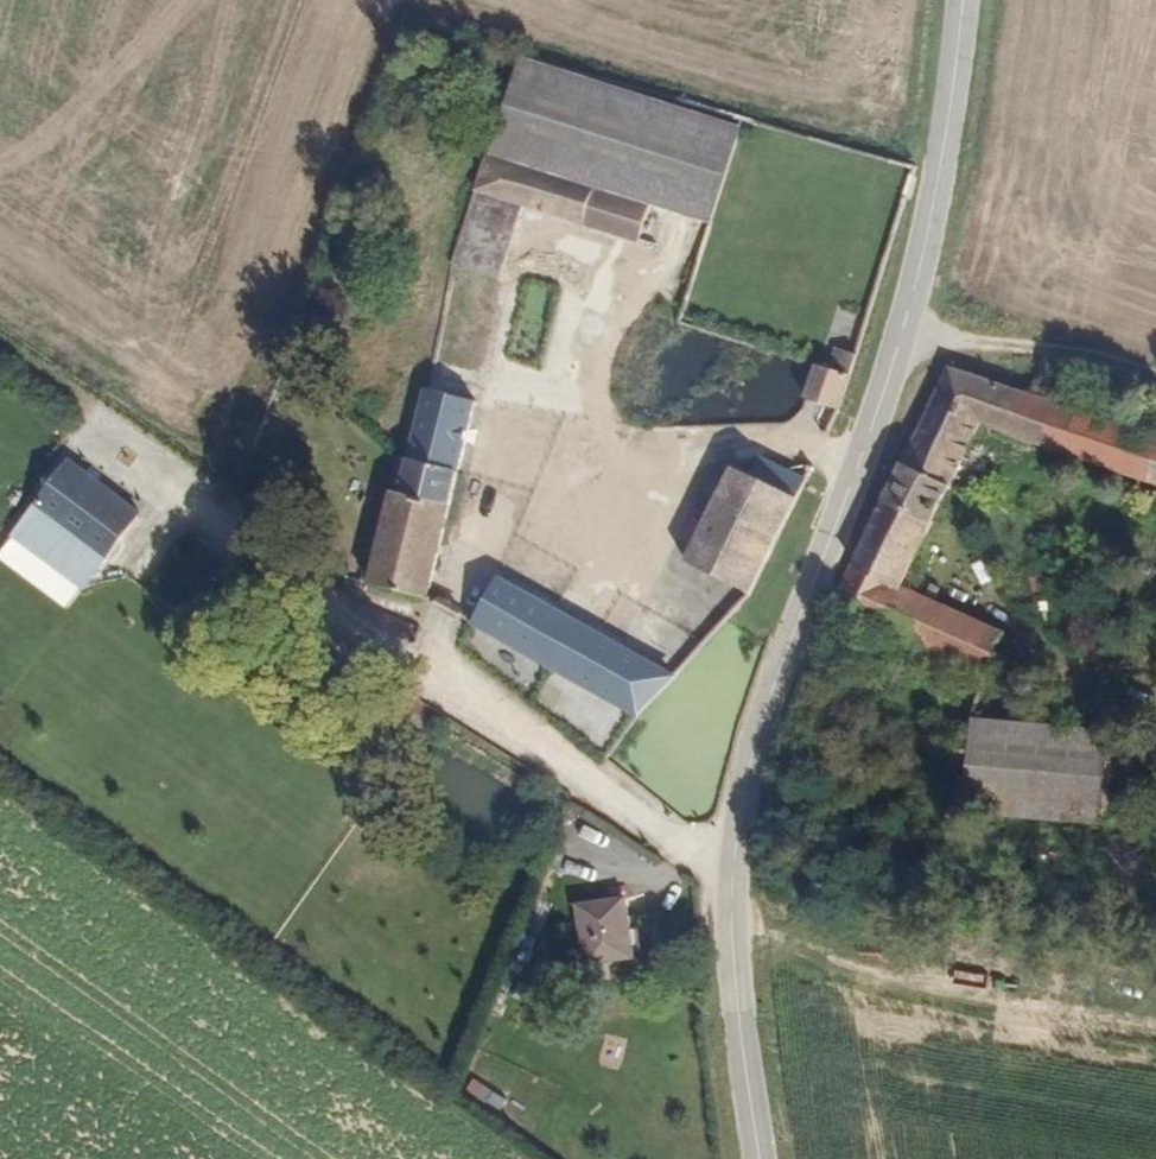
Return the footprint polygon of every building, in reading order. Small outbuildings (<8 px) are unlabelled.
[(478,168),(634,214),(659,120),(503,75),(478,168)] [(634,214),(696,233),(724,138),(659,120),(634,214)] [(514,235),(617,266),(633,219),(477,173),(435,300),(488,315),(514,235)] [(764,417),(823,439),(853,351),(821,339),(810,366),(783,360),(764,417)] [(1155,514),(1155,470),(1045,433),(1051,414),(1021,405),(1014,423),(946,398),(900,497),(943,517),(973,450),(1155,514)] [(356,612),(412,624),(458,430),(405,417),(356,612)] [(33,514),(66,472),(64,470),(7,546),(77,598),(101,566),(33,514)] [(135,524),(66,472),(33,514),(101,566),(135,524)] [(660,575),(734,614),(784,519),(715,480),(711,488),(691,479),(674,511),(691,519),(660,575)] [(880,660),(899,618),(943,517),(900,497),(834,642),(880,660)] [(634,725),(528,667),(546,631),(488,601),(481,613),(468,607),(444,652),(622,746),(634,725)] [(978,708),(999,663),(899,618),(880,660),(978,708)] [(634,725),(656,689),(546,631),(528,667),(634,725)] [(1155,852),(1155,797),(1111,784),(1112,771),(1017,758),(1021,721),(976,717),(964,849),(1103,864),(1108,837),(1155,852)] [(573,990),(622,977),(607,914),(558,926),(573,990)]
